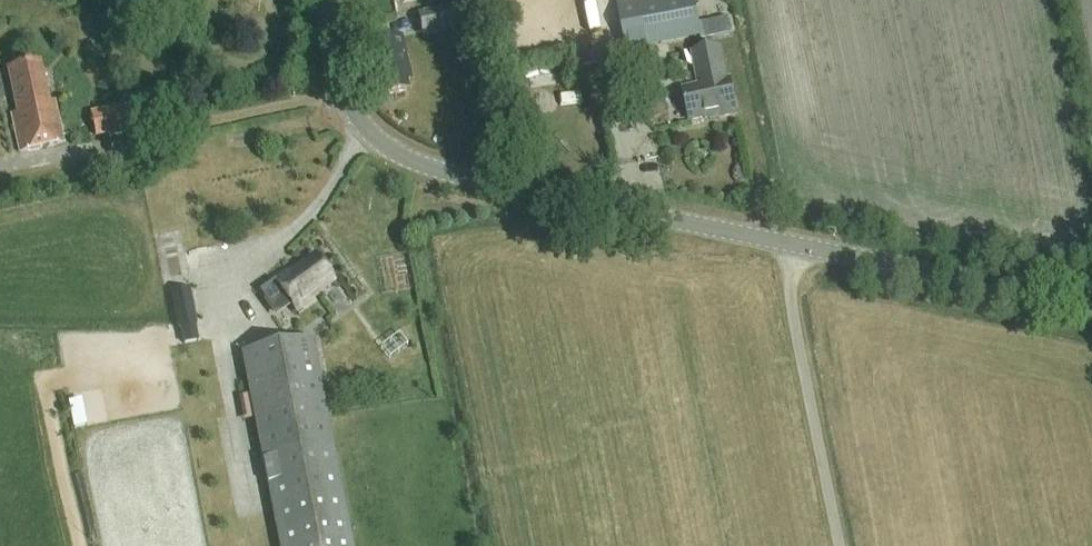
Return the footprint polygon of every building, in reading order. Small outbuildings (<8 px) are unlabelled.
[(627,52),(701,36),(694,0),(616,0),(627,52)] [(422,36),(474,24),(469,1),(417,13),(422,36)] [(406,80),(411,79),(402,37),(371,44),(380,86),(386,85),(388,94),(408,90),(406,80)] [(731,80),(728,81),(722,48),(693,53),(700,90),(683,93),(688,121),(717,115),(718,118),(737,114),(731,80)] [(19,151),(62,142),(54,101),(47,102),(39,63),(9,70),(18,114),(12,115),(19,151)] [(576,92),(539,96),(540,106),(577,102),(576,92)] [(144,127),(139,102),(90,113),(95,138),(144,127)] [(309,300),(334,281),(315,257),(290,276),(288,273),(275,283),(297,312),(310,301),(309,300)] [(169,292),(176,328),(197,324),(190,288),(169,292)] [(241,353),(278,545),(353,545),(312,339),(241,353)]
